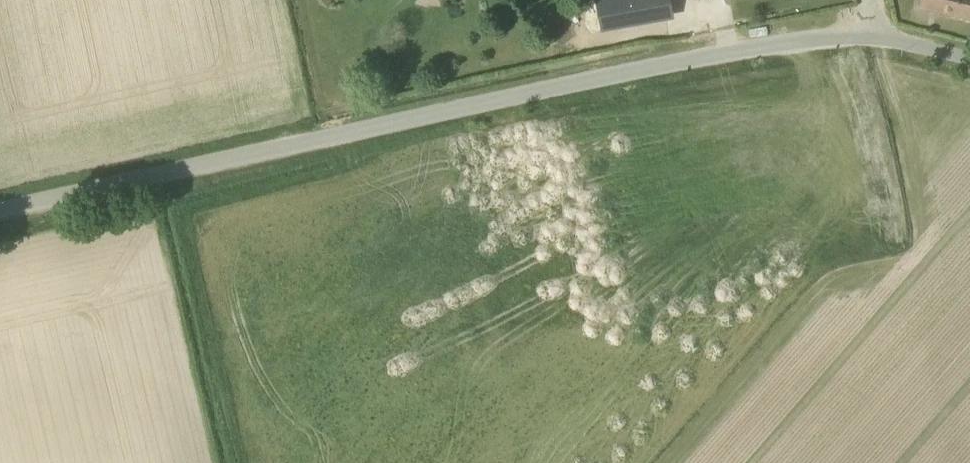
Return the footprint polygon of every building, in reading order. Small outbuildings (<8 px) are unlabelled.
[(602,29),(650,20),(650,19),(647,0),(597,0),(602,29)] [(920,6),(969,17),(969,0),(921,0),(920,6)]
